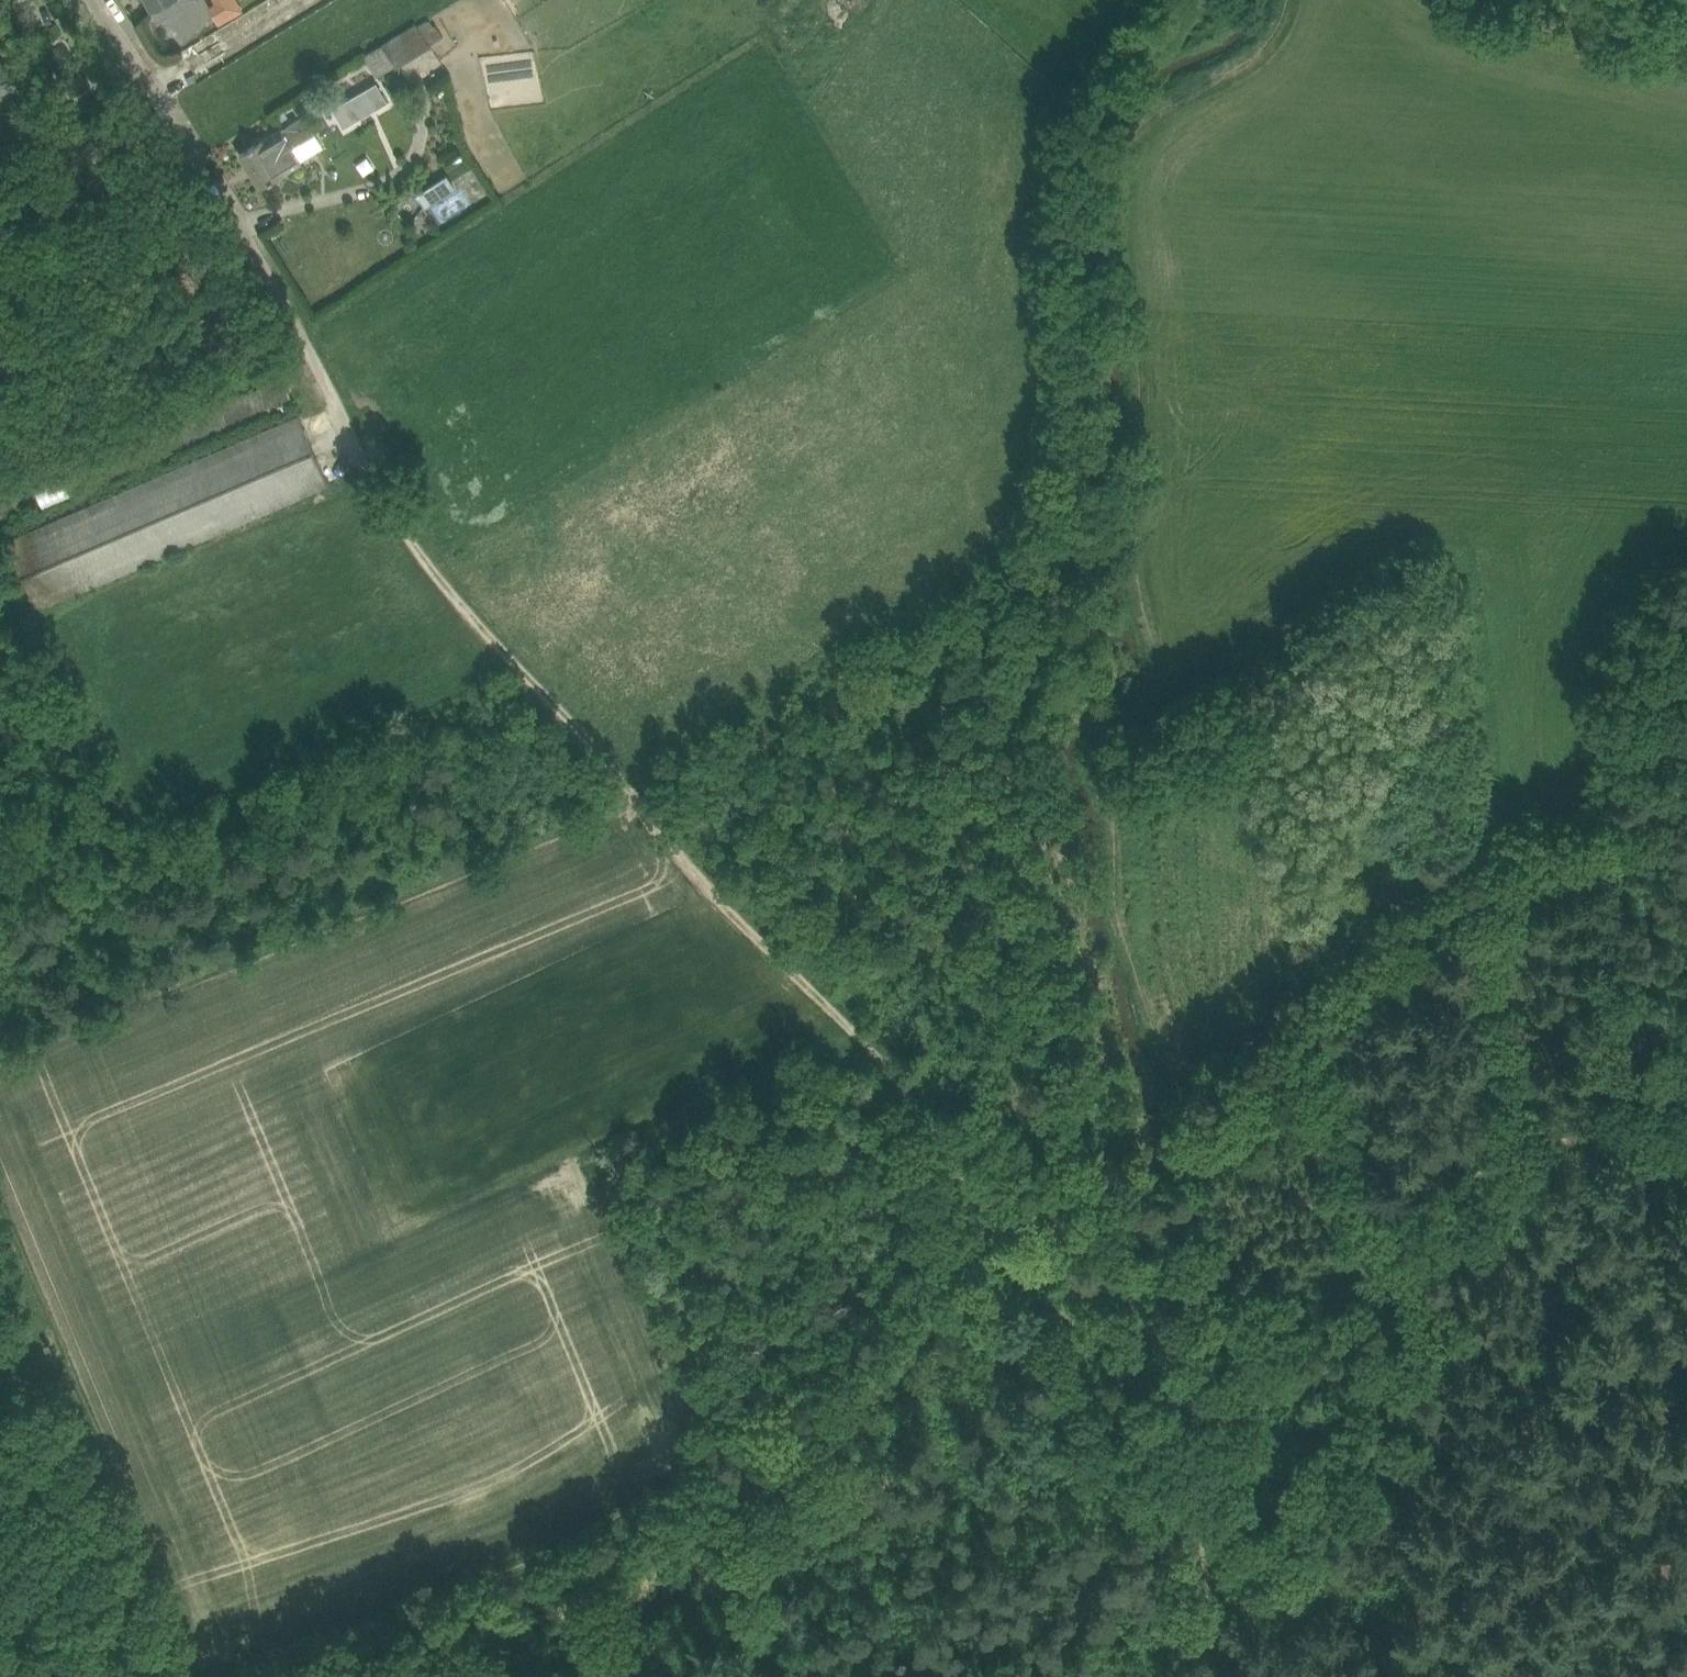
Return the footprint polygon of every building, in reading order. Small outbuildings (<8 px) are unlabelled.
[(159,19),(192,0),(148,0),(159,19)] [(219,25),(243,10),(237,0),(213,0),(215,3),(208,7),(219,25)] [(430,44),(422,32),(416,22),(383,42),(362,55),(376,78),(397,65),(398,67),(431,46),(430,44)] [(422,32),(430,44),(444,36),(436,23),(434,24),(422,32)] [(32,130),(8,92),(18,86),(0,58),(0,150),(32,130)] [(375,84),(334,110),(345,127),(386,101),(375,84)] [(316,133),(305,114),(241,153),(261,187),(306,160),(297,145),(316,133)] [(449,175),(418,194),(426,207),(457,188),(449,175)] [(283,377),(78,466),(88,490),(294,402),(283,377)] [(300,416),(11,540),(40,607),(329,483),(300,416)] [(44,509),(83,491),(73,467),(34,484),(44,509)]
